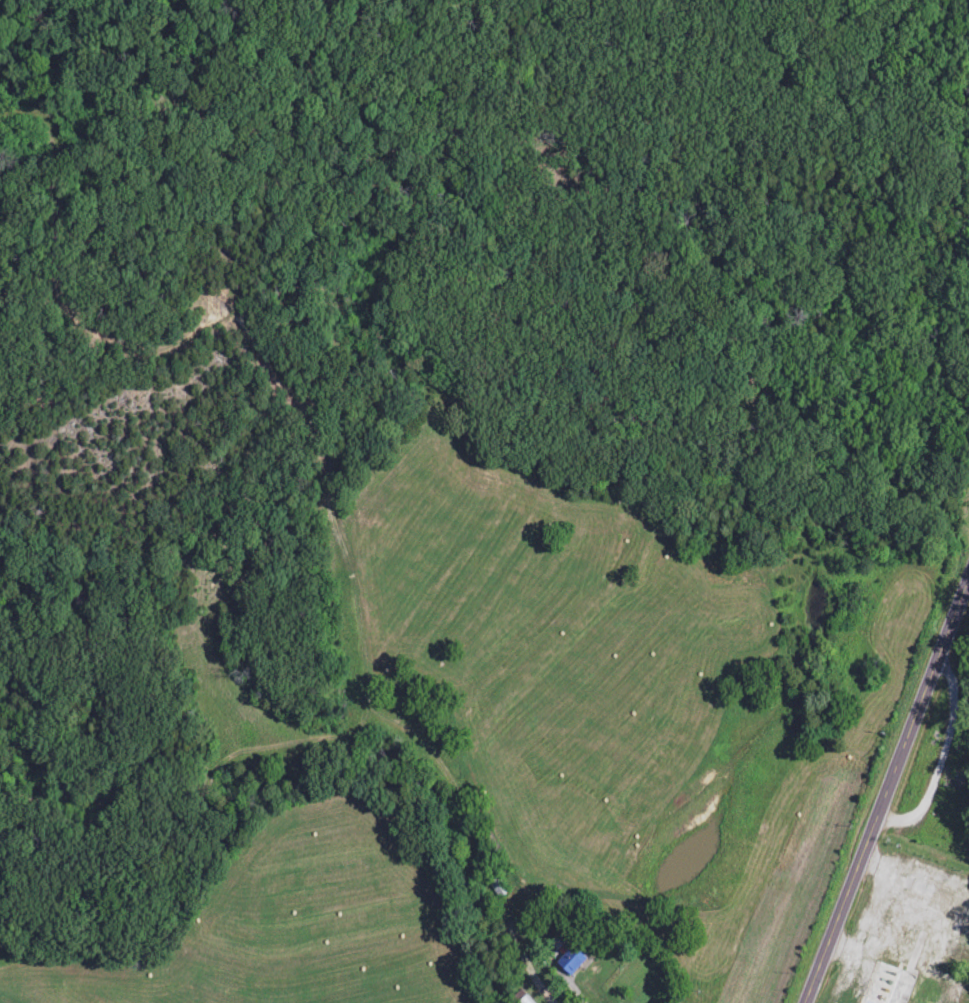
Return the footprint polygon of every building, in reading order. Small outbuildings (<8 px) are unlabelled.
[(498,900),(507,894),(494,876),(485,883),(498,900)] [(585,960),(558,934),(547,944),(560,958),(554,964),(567,978),(585,960)] [(912,974),(873,963),(862,1002),(904,1002),(912,974)]
